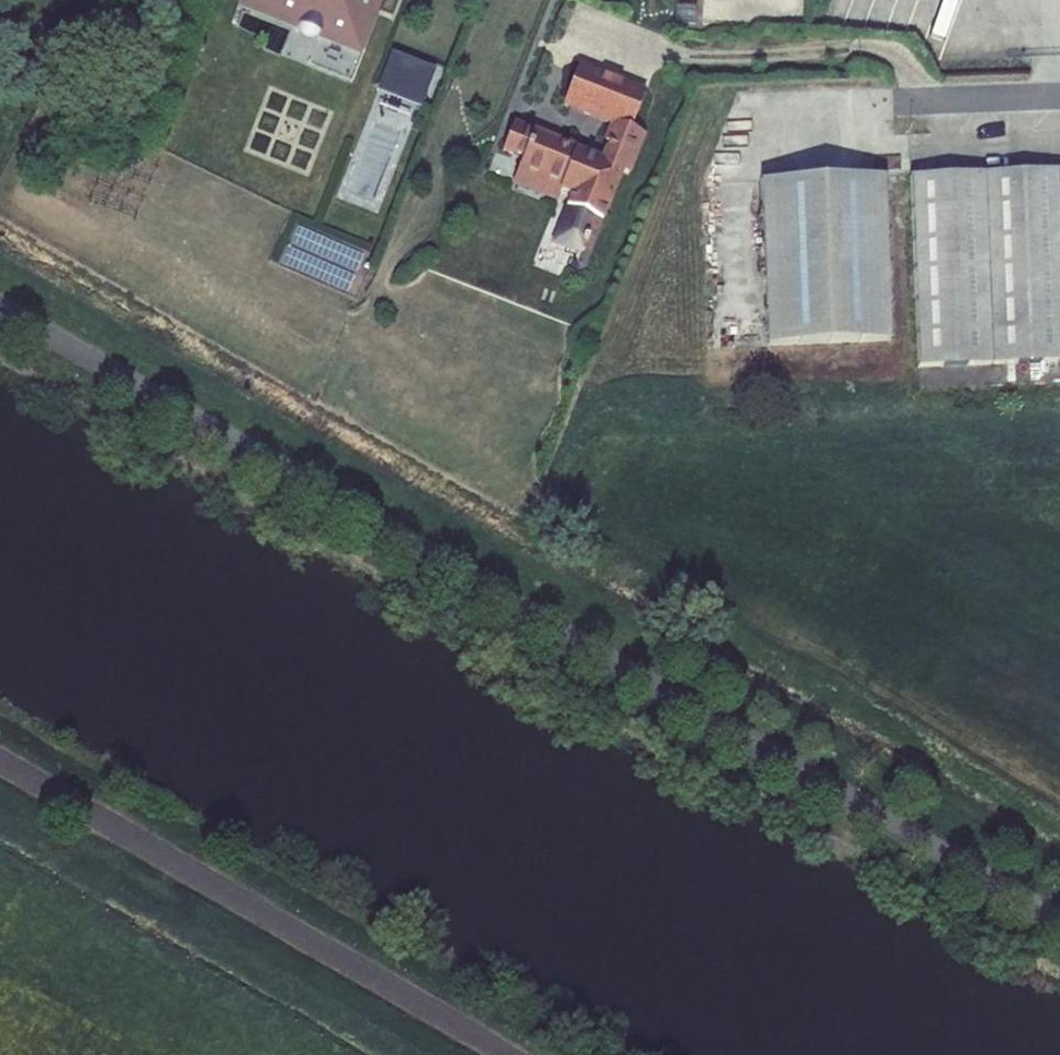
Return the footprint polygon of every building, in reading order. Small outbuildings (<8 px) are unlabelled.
[(238,9),(296,31),(298,25),(320,34),(318,39),(361,57),(383,0),(242,0),(238,9)] [(887,12),(903,14),(905,0),(888,0),(887,12)] [(391,52),(376,92),(418,109),(409,129),(421,134),(431,109),(421,105),(436,70),(391,52)] [(575,259),(579,261),(583,250),(592,254),(624,173),(631,176),(647,136),(630,129),(645,91),(580,65),(563,108),(610,127),(604,141),(607,142),(601,157),(515,122),(503,153),(522,161),(512,185),(567,207),(552,246),(576,256),(575,259)] [(910,176),(917,367),(1059,362),(1059,210),(1058,170),(910,176)] [(759,182),(765,346),(891,341),(885,177),(759,182)]
